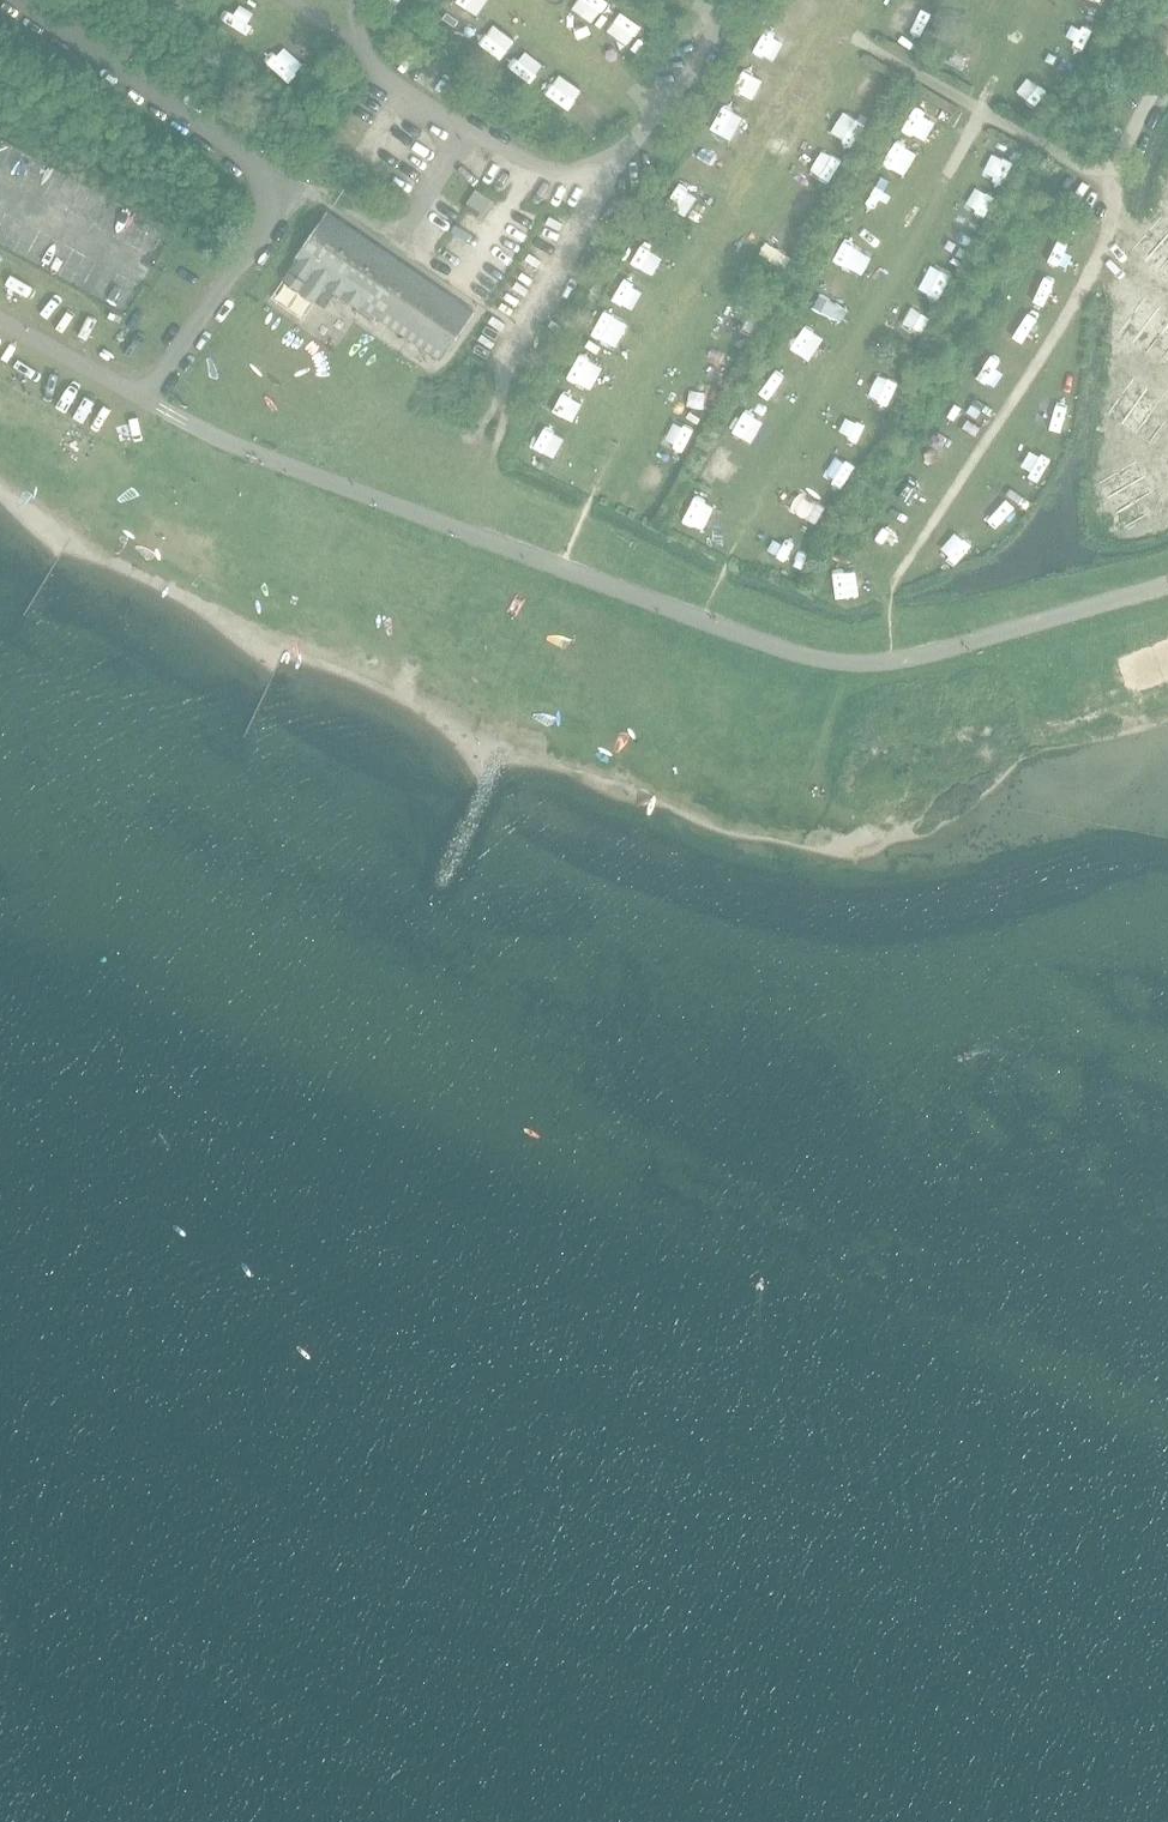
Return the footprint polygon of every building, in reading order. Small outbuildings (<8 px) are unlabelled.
[(127,314),(173,231),(0,137),(0,245),(127,314)] [(477,189),(464,208),(482,220),(495,202),(477,189)] [(440,358),(472,311),(407,266),(404,269),(390,260),(393,256),(327,212),(295,259),(296,260),(282,280),(314,302),(325,286),(373,319),(376,314),(440,358)] [(1135,266),(1120,299),(1167,319),(1167,280),(1135,266)] [(1120,348),(1117,385),(1167,389),(1167,377),(1167,354),(1120,348)] [(1167,453),(1167,451),(1167,418),(1121,414),(1118,448),(1167,453)] [(1153,482),(1103,478),(1100,514),(1151,518),(1153,482)]
